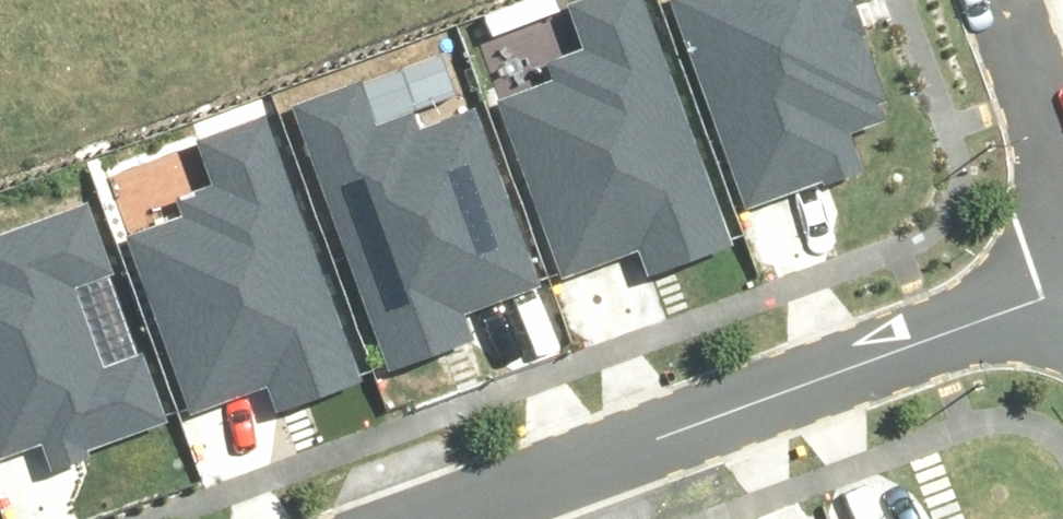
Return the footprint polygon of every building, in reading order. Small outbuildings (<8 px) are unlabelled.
[(563,278),(640,250),(649,275),(733,244),(643,0),(584,0),(569,5),(585,49),(546,64),(556,91),(501,111),(563,278)] [(744,209),(863,167),(851,133),(884,121),(878,104),(887,101),(851,0),(670,0),(744,209)] [(465,317),(541,289),(479,122),(424,142),(414,115),(375,130),(358,86),(292,110),(390,373),(474,342),(465,317)] [(133,244),(192,412),(269,385),(278,410),(362,381),(269,116),(202,139),(217,184),(178,198),(187,225),(133,244)] [(41,447),(49,468),(166,424),(141,358),(104,372),(72,285),(114,270),(88,203),(0,236),(0,462),(41,447)]
